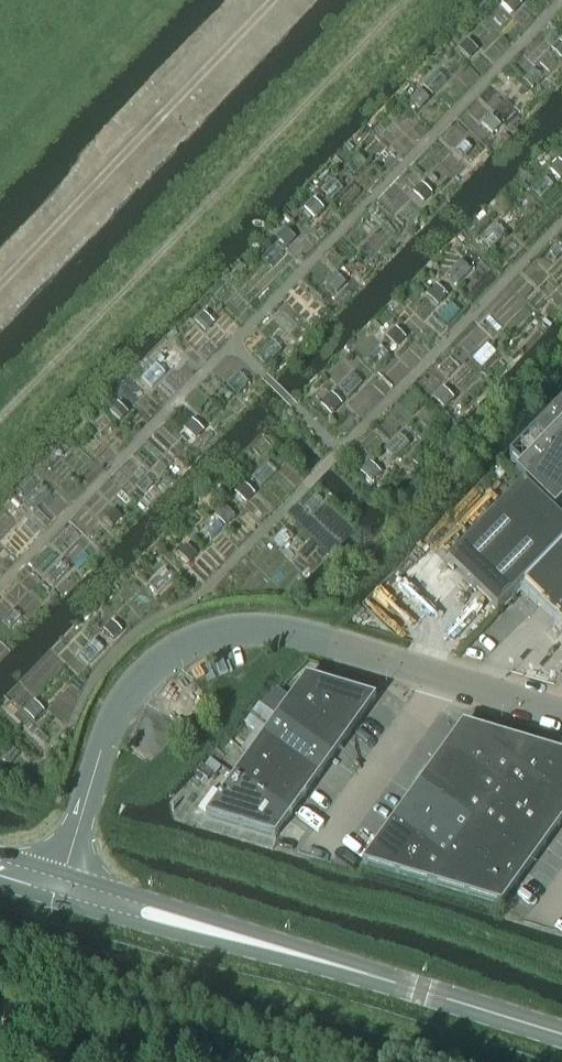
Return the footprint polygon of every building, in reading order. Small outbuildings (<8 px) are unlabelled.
[(501,4),(512,15),(522,5),(516,0),(506,0),(501,4)] [(467,40),(458,50),(469,60),(478,51),(467,40)] [(551,50),(561,60),(561,45),(559,42),(551,50)] [(418,90),(409,101),(420,111),(429,101),(418,90)] [(478,102),(468,112),(479,122),(488,112),(478,102)] [(490,116),(482,125),(492,135),(501,126),(490,116)] [(548,172),(559,182),(561,179),(561,165),(559,161),(548,172)] [(422,184),(413,194),(423,204),(432,194),(422,184)] [(313,200),(304,209),(315,220),(324,210),(313,200)] [(284,229),(275,238),(286,249),(295,239),(284,229)] [(336,274),(326,284),(336,295),(346,285),(336,274)] [(435,286),(426,296),(438,307),(447,297),(435,286)] [(204,314),(195,323),(206,333),(214,324),(204,314)] [(283,329),(274,338),(284,349),(293,340),(283,329)] [(395,329),(386,339),(396,349),(406,339),(395,329)] [(170,348),(161,357),(172,369),(181,360),(170,348)] [(443,389),(433,399),(443,410),(454,399),(443,389)] [(332,394),(320,406),(331,417),(342,405),(332,394)] [(560,508),(561,505),(561,403),(509,457),(521,468),(515,474),(555,512),(560,508)] [(117,404),(109,412),(120,422),(128,414),(117,404)] [(196,441),(204,433),(193,422),(185,430),(196,441)] [(371,463),(360,474),(370,484),(381,474),(371,463)] [(244,484),(235,494),(246,505),(255,495),(244,484)] [(525,586),(561,547),(561,524),(523,486),(447,565),(497,614),(525,586)] [(324,506),(314,496),(305,506),(315,516),(324,506)] [(224,506),(214,516),(225,526),(234,517),(224,506)] [(113,510),(104,519),(113,528),(122,518),(113,510)] [(186,545),(178,554),(189,564),(197,556),(186,545)] [(525,586),(561,622),(561,547),(525,586)] [(112,622),(103,630),(114,641),(122,632),(112,622)] [(346,740),(376,700),(306,679),(291,700),(346,740)] [(332,760),(346,740),(291,700),(277,719),(332,760)] [(34,702),(24,712),(34,722),(44,712),(34,702)] [(319,779),(332,760),(277,719),(263,739),(319,779)] [(503,788),(517,768),(532,747),(463,726),(447,747),(503,788)] [(305,798),(319,779),(263,739),(249,758),(305,798)] [(489,807),(503,788),(447,747),(433,767),(489,807)] [(532,747),(517,768),(561,801),(561,756),(532,747)] [(291,817),(305,798),(249,758),(235,777),(291,817)] [(475,826),(489,807),(433,767),(419,786),(475,826)] [(561,823),(561,801),(517,768),(503,788),(558,828),(561,823)] [(275,839),(291,817),(235,777),(206,818),(275,839)] [(461,845),(475,826),(419,786),(405,805),(461,845)] [(544,847),(558,828),(503,788),(489,807),(544,847)] [(447,865),(461,845),(405,805),(392,824),(447,865)] [(531,866),(544,847),(489,807),(475,826),(531,866)] [(432,886),(447,865),(392,824),(362,865),(432,886)] [(517,886),(531,866),(475,826),(461,845),(517,886)] [(501,907),(517,886),(461,845),(447,865),(432,886),(501,907)]
